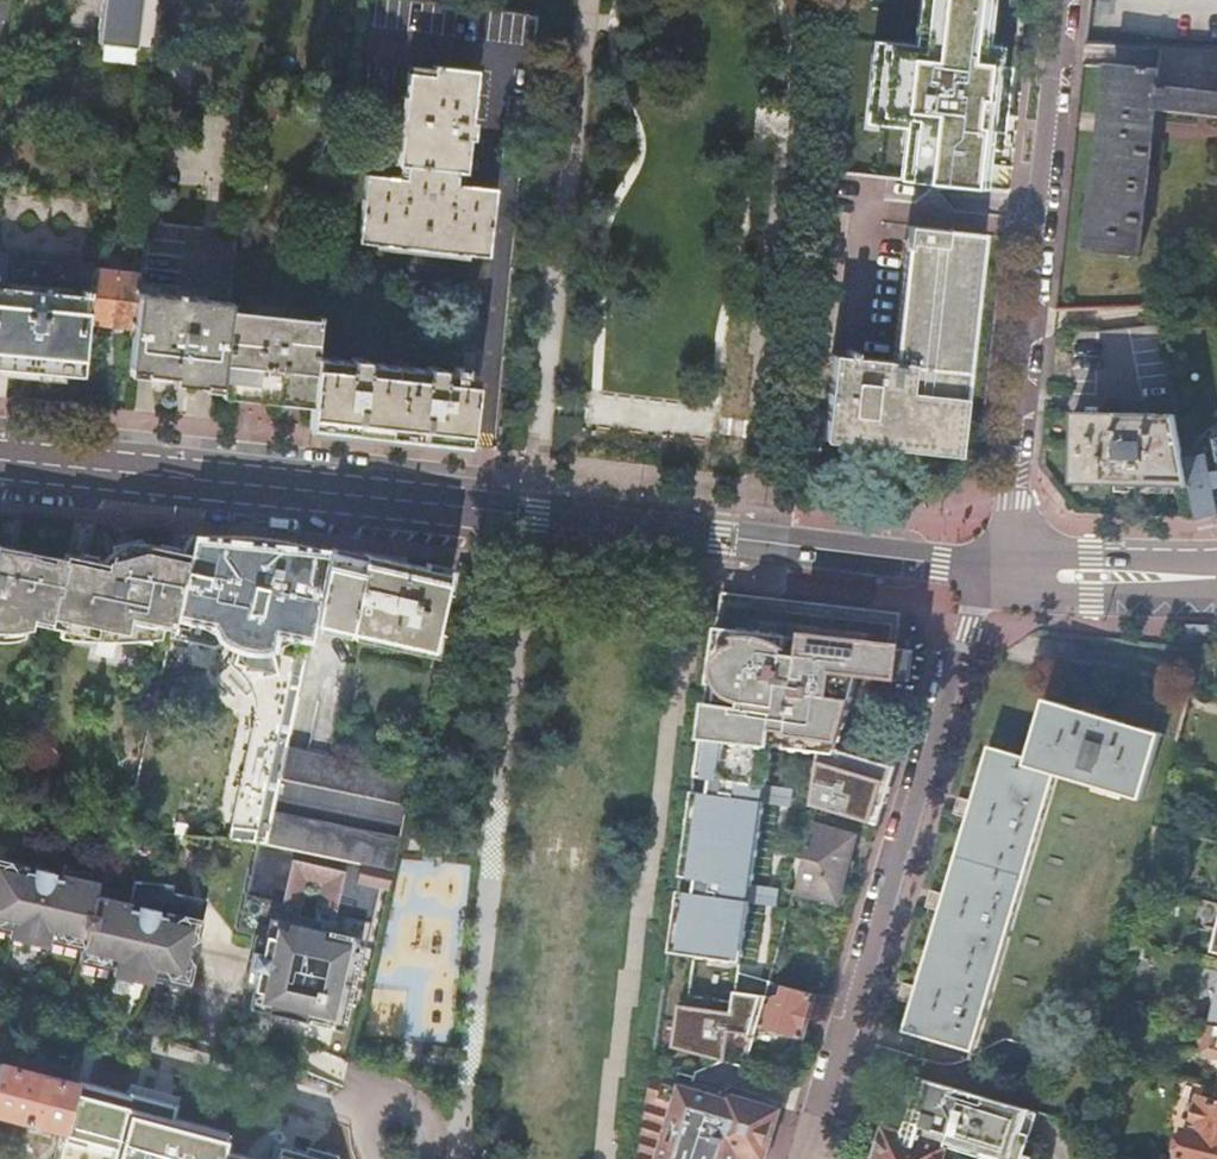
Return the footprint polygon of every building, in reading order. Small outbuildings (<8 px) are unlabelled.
[(102,9),(98,43),(152,50),(158,0),(104,0),(102,9)] [(352,82),(351,96),(405,102),(397,166),(406,168),(404,179),(365,175),(357,242),(425,250),(486,257),(494,189),(454,185),(456,173),(465,174),(469,139),(473,139),(475,122),(471,122),(472,110),(507,115),(510,96),(529,99),(539,14),(420,0),(363,0),(352,82)] [(925,181),(975,187),(982,127),(971,126),(975,97),(982,97),(987,61),(969,59),(975,0),(942,0),(934,61),(913,60),(907,108),(934,112),(925,181)] [(1160,48),(1158,72),(1111,66),(1099,177),(1096,177),(1088,250),(1140,256),(1157,109),(1216,116),(1216,51),(1160,48)] [(14,109),(13,121),(38,125),(39,112),(14,109)] [(828,390),(824,434),(886,442),(958,449),(967,365),(976,293),(983,230),(909,223),(901,292),(895,357),(833,351),(828,390)] [(340,261),(325,259),(323,288),(338,289),(340,261)] [(108,273),(92,271),(90,298),(88,322),(111,325),(135,327),(139,292),(141,276),(108,273)] [(0,289),(0,370),(81,379),(83,371),(84,359),(88,322),(90,298),(0,289)] [(139,292),(135,327),(130,369),(175,373),(223,378),(231,310),(232,301),(139,292)] [(231,310),(223,378),(222,389),(267,394),(313,399),(317,357),(320,320),(231,310)] [(1069,482),(1192,487),(1185,451),(1160,325),(1100,331),(1073,330),(1069,482)] [(317,357),(313,399),(310,429),(370,435),(470,445),(477,374),(463,373),(464,367),(454,367),(454,372),(443,370),(443,368),(427,367),(427,369),(368,362),(368,360),(351,358),(351,360),(317,357)] [(84,359),(83,371),(93,372),(95,360),(84,359)] [(1198,516),(1216,516),(1216,490),(1216,445),(1185,451),(1192,487),(1198,516)] [(55,596),(48,626),(56,628),(70,631),(71,626),(91,631),(90,634),(92,635),(94,636),(97,637),(98,634),(111,637),(110,640),(113,640),(118,640),(119,635),(121,625),(148,631),(149,625),(157,627),(168,629),(169,624),(172,608),(174,608),(188,537),(186,536),(179,552),(174,551),(173,556),(157,553),(157,551),(141,548),(139,541),(124,545),(109,549),(111,557),(100,567),(84,563),(84,566),(62,562),(61,567),(62,567),(59,584),(57,593),(56,596),(55,596)] [(262,543),(188,537),(174,608),(170,625),(182,627),(183,622),(184,615),(205,619),(204,623),(215,625),(216,622),(228,624),(227,627),(237,630),(234,645),(232,656),(228,656),(226,665),(237,673),(243,681),(248,690),(251,700),(252,710),(251,720),(250,727),(225,840),(255,843),(264,844),(270,813),(278,778),(285,747),(312,622),(311,621),(326,549),(262,543)] [(332,550),(326,549),(311,621),(312,622),(428,650),(446,572),(396,561),(362,553),(362,557),(332,550)] [(21,625),(24,625),(25,622),(26,616),(45,620),(44,626),(48,626),(55,596),(56,596),(57,593),(59,584),(62,567),(61,567),(62,562),(60,561),(60,562),(50,560),(48,566),(40,564),(33,562),(34,559),(25,557),(24,560),(0,555),(0,620),(21,625)] [(720,594),(718,607),(784,601),(720,594)] [(678,893),(670,954),(741,964),(749,904),(766,907),(768,888),(752,885),(764,805),(780,807),(782,789),(766,786),(772,748),(819,754),(812,807),(878,826),(896,767),(837,750),(859,677),(910,682),(913,651),(896,649),(900,614),(831,606),(784,601),(718,607),(695,779),(711,781),(709,796),(692,793),(680,878),(697,881),(695,895),(678,893)] [(228,643),(234,645),(237,630),(227,627),(228,624),(216,622),(215,625),(204,623),(205,619),(184,615),(183,622),(200,627),(219,640),(222,642),(225,643),(228,643)] [(25,622),(44,626),(45,620),(26,616),(25,622)] [(0,620),(0,640),(4,640),(12,638),(18,636),(21,625),(0,620)] [(121,625),(119,635),(122,636),(122,638),(155,637),(157,627),(149,625),(148,631),(121,625)] [(70,631),(56,628),(54,636),(60,637),(65,638),(70,638),(75,639),(80,639),(86,640),(91,640),(92,635),(90,634),(91,631),(71,626),(70,631)] [(97,637),(94,636),(94,639),(95,640),(111,644),(112,643),(113,640),(110,640),(111,637),(98,634),(97,637)] [(1061,775),(1119,792),(1143,799),(1160,733),(1047,699),(1030,758),(1029,765),(1061,775)] [(352,761),(285,747),(278,778),(407,805),(420,744),(401,740),(394,770),(352,761)] [(976,1053),(1061,775),(1029,765),(1030,758),(990,747),(906,1032),(923,1037),(976,1053)] [(976,1053),(923,1037),(917,1058),(944,1066),(953,1066),(961,1064),(968,1061),(1002,1044),(1006,1042),(1010,1042),(1014,1043),(1044,1052),(1119,792),(1061,775),(976,1053)] [(794,790),(782,789),(780,807),(792,809),(794,790)] [(270,813),(264,844),(392,871),(399,840),(270,813)] [(857,834),(815,823),(796,892),(839,904),(857,834)] [(264,844),(244,936),(254,938),(263,940),(251,994),(247,1011),(264,1015),(267,1019),(271,1022),(276,1024),(280,1025),(285,1026),(290,1025),(295,1024),(299,1023),(340,1032),(353,979),(357,980),(377,891),(387,893),(392,871),(264,844)] [(0,860),(0,931),(10,933),(9,938),(47,947),(48,942),(81,949),(79,963),(95,966),(114,970),(113,975),(150,984),(152,980),(186,988),(192,961),(197,962),(200,947),(201,936),(198,936),(206,900),(171,892),(173,885),(134,881),(131,893),(111,889),(89,884),(91,874),(62,871),(60,880),(53,878),(54,872),(35,868),(34,872),(26,870),(27,866),(1,860),(0,860)] [(780,890),(768,888),(766,907),(777,908),(780,890)] [(775,1000),(767,998),(759,1026),(804,1039),(817,995),(786,986),(783,996),(780,995),(775,999),(775,1000)] [(731,1033),(756,1037),(759,1026),(767,998),(735,993),(732,1013),(688,1007),(682,1052),(727,1064),(731,1033)] [(682,1052),(688,1007),(678,1006),(672,1049),(682,1052)] [(1200,1022),(1193,1050),(1216,1056),(1216,1026),(1200,1022)] [(64,1132),(77,1083),(0,1062),(0,1114),(64,1132)] [(652,1083),(641,1158),(751,1158),(752,1158),(753,1158),(769,1158),(771,1150),(784,1109),(772,1105),(655,1070),(652,1083)] [(877,1158),(944,1158),(947,1149),(950,1140),(986,1152),(984,1156),(994,1158),(1004,1158),(1004,1157),(1010,1158),(1024,1158),(1025,1156),(1039,1112),(923,1079),(904,1136),(886,1130),(877,1158)] [(77,1083),(59,1158),(252,1158),(219,1151),(223,1132),(167,1119),(171,1104),(77,1083)] [(1216,1087),(1205,1084),(1201,1099),(1199,1098),(1190,1132),(1184,1130),(1178,1158),(1216,1158),(1216,1087)] [(278,1144),(274,1158),(337,1158),(278,1144)]
